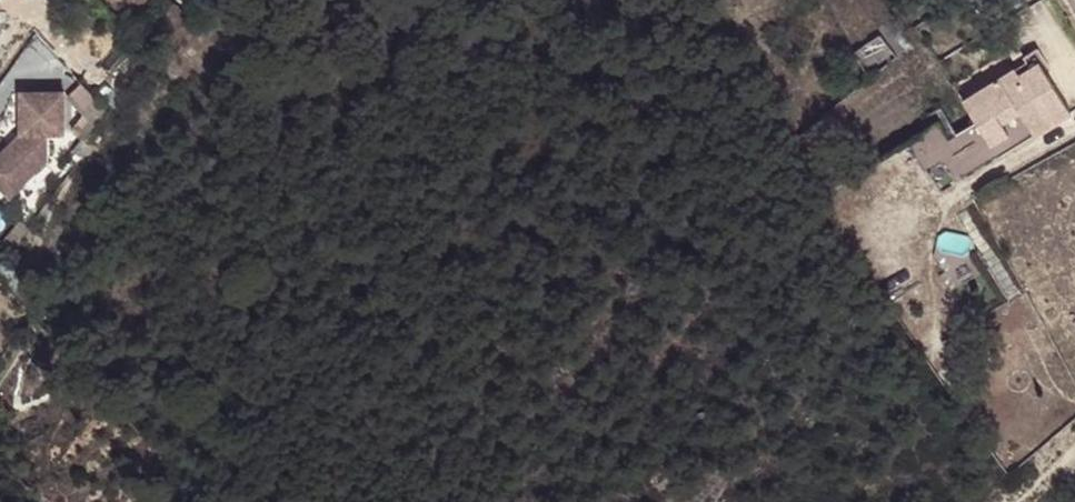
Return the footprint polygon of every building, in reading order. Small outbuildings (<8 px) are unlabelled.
[(997,60),(1000,65),(1012,58),(1020,53),(1030,68),(1035,65),(1022,45),(997,60)] [(946,98),(975,142),(994,131),(987,119),(982,110),(999,100),(1005,109),(1019,132),(1055,111),(1030,68),(1020,53),(1012,58),(1000,65),(946,98)] [(82,78),(69,91),(88,110),(74,126),(84,135),(109,106),(82,78)] [(13,189),(50,152),(49,126),(66,126),(65,84),(23,85),(24,127),(0,151),(0,176),(13,189)] [(982,110),(987,119),(1005,109),(999,100),(982,110)] [(23,216),(4,240),(12,246),(31,223),(23,216)]
